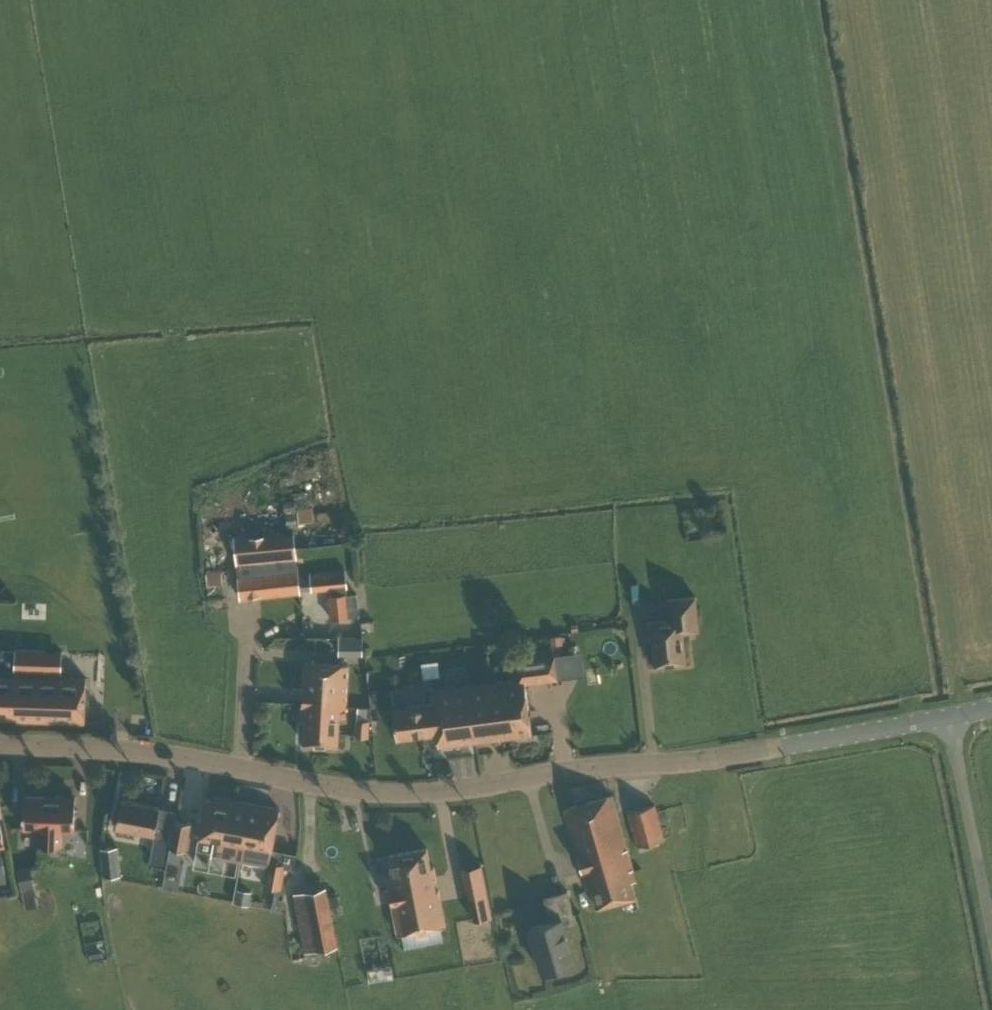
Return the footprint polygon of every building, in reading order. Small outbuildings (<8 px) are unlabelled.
[(285,510),(294,509),(293,501),(284,502),(285,510)] [(315,520),(313,505),(297,507),(299,522),(315,520)] [(328,510),(319,511),(320,520),(329,519),(328,510)] [(302,541),(346,540),(346,525),(301,526),(302,541)] [(300,593),(297,566),(293,528),(233,535),(240,600),(300,593)] [(345,569),(309,573),(311,591),(332,589),(347,587),(345,569)] [(207,575),(208,584),(224,582),(222,573),(207,575)] [(332,593),(328,594),(330,618),(350,616),(359,616),(357,593),(348,594),(347,587),(332,589),(332,593)] [(655,665),(687,661),(684,631),(700,630),(696,596),(668,599),(670,619),(646,621),(648,639),(652,639),(655,665)] [(563,643),(562,634),(550,636),(552,644),(563,643)] [(362,635),(338,635),(338,653),(362,653),(362,635)] [(14,718),(14,719),(85,722),(86,677),(66,677),(61,676),(34,676),(34,672),(45,672),(45,650),(15,649),(3,649),(3,655),(2,674),(1,674),(1,676),(0,676),(0,718),(14,718)] [(517,678),(487,682),(494,739),(532,734),(526,682),(559,678),(556,653),(514,659),(517,678)] [(303,703),(346,705),(349,664),(305,662),(303,703)] [(487,682),(469,684),(476,741),(494,739),(487,682)] [(469,684),(451,686),(459,744),(476,741),(469,684)] [(397,705),(393,706),(397,739),(437,734),(438,746),(459,744),(451,686),(431,689),(433,701),(397,705)] [(378,705),(376,689),(369,690),(371,706),(378,705)] [(346,705),(303,703),(302,716),(306,717),(304,742),(338,744),(339,719),(345,719),(346,705)] [(381,718),(381,708),(373,708),(374,718),(381,718)] [(368,737),(369,720),(356,719),(355,737),(368,737)] [(598,908),(636,897),(631,879),(636,877),(612,794),(565,807),(587,887),(592,886),(598,908)] [(75,796),(57,795),(57,797),(25,796),(23,828),(38,828),(37,843),(63,844),(63,829),(74,829),(75,796)] [(232,824),(237,800),(215,796),(214,800),(206,799),(198,838),(199,838),(197,848),(213,850),(212,855),(241,860),(247,827),(232,824)] [(176,811),(159,808),(160,806),(121,799),(116,825),(154,832),(153,837),(171,840),(175,819),(176,811)] [(279,808),(237,800),(232,824),(247,827),(241,860),(268,864),(269,855),(271,856),(279,808)] [(637,847),(665,839),(655,804),(627,812),(637,847)] [(171,840),(170,846),(182,848),(186,849),(191,822),(175,819),(171,840)] [(120,875),(117,847),(101,849),(104,877),(120,875)] [(427,847),(390,854),(393,873),(387,874),(398,934),(445,925),(439,890),(437,890),(434,877),(436,877),(434,865),(431,866),(427,847)] [(167,865),(164,882),(176,884),(177,881),(180,882),(184,862),(180,861),(168,859),(167,865)] [(281,887),(286,863),(269,859),(265,884),(281,887)] [(35,885),(30,865),(17,868),(22,888),(35,885)] [(326,886),(294,893),(305,951),(338,944),(330,906),(328,895),(326,886)] [(563,918),(574,915),(567,890),(544,896),(551,921),(530,927),(542,971),(575,962),(563,918)] [(239,891),(237,902),(249,904),(250,895),(250,893),(239,891)] [(473,919),(492,915),(487,891),(469,895),(473,919)] [(337,894),(328,895),(330,906),(339,904),(337,894)]
